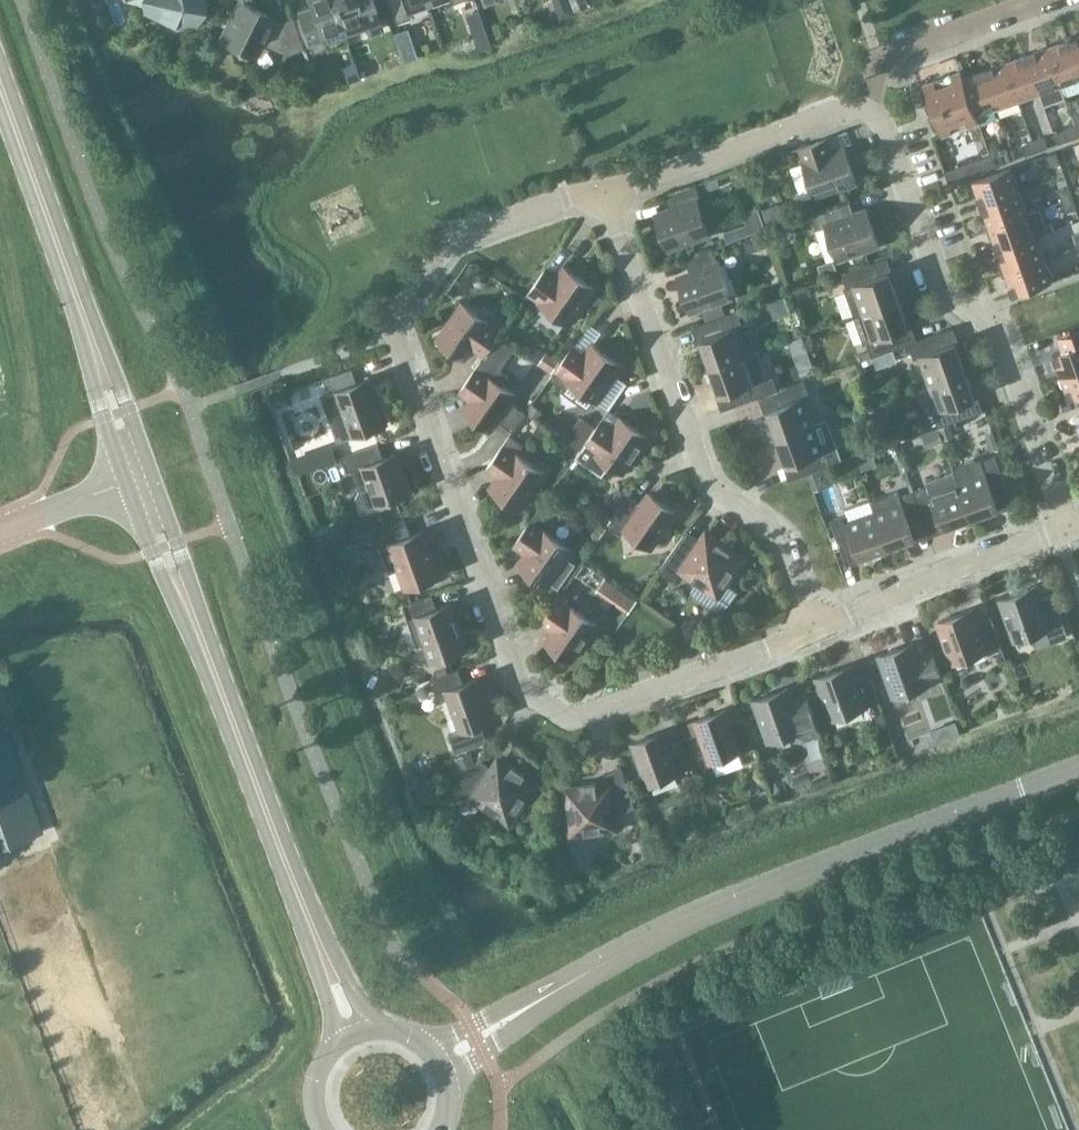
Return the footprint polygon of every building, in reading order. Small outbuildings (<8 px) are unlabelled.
[(142,5),(144,11),(176,25),(196,24),(203,9),(203,0),(123,0),(142,5)] [(273,21),(264,17),(266,13),(239,0),(237,0),(219,39),(245,52),(247,52),(249,53),(251,53),(253,53),(255,52),(257,51),(258,50),(260,49),(261,47),(262,45),(263,43),(286,54),(303,48),(293,19),(275,25),(273,21)] [(296,9),(312,53),(326,47),(323,38),(344,30),(333,0),(308,0),(310,5),(296,9)] [(344,30),(364,23),(368,33),(382,27),(373,0),(333,0),(344,30)] [(427,1),(427,0),(387,0),(395,23),(410,18),(406,8),(427,1)] [(573,9),(586,5),(584,0),(570,0),(573,9)] [(568,4),(556,8),(560,18),(572,14),(568,4)] [(484,29),(473,33),(479,49),(484,47),(490,45),(484,29)] [(1068,40),(1078,70),(1078,36),(1068,40)] [(1068,40),(1047,47),(1061,85),(1064,95),(1078,90),(1078,70),(1068,40)] [(410,47),(400,51),(404,61),(414,58),(410,47)] [(1064,96),(1061,85),(1047,47),(1026,55),(1040,92),(1044,104),(1064,96)] [(1019,100),(1040,92),(1026,55),(1005,62),(1019,100)] [(997,107),(1019,100),(1005,62),(984,70),(997,107)] [(310,68),(301,71),(305,84),(315,81),(310,68)] [(347,77),(349,82),(359,79),(356,70),(350,72),(347,77)] [(970,96),(963,77),(961,70),(924,84),(933,109),(970,96)] [(977,115),(997,107),(984,70),(963,77),(970,96),(977,115)] [(979,122),(977,115),(970,96),(933,109),(942,135),(979,122)] [(1075,126),(1064,130),(1068,140),(1078,136),(1075,126)] [(1033,139),(1036,150),(1048,146),(1044,135),(1033,139)] [(827,137),(799,147),(804,162),(803,162),(815,196),(857,181),(845,148),(835,151),(831,149),(827,137)] [(1025,154),(1036,150),(1033,139),(1021,143),(1025,154)] [(990,155),(994,165),(1005,161),(1002,150),(990,155)] [(1050,165),(1060,161),(1057,150),(1046,154),(1050,165)] [(979,170),(994,165),(990,155),(975,160),(979,170)] [(975,160),(960,165),(964,176),(979,170),(975,160)] [(949,181),(964,176),(960,165),(945,170),(949,181)] [(981,204),(1019,190),(1011,167),(973,181),(981,204)] [(717,178),(707,182),(710,190),(720,186),(717,178)] [(668,248),(709,233),(698,200),(701,199),(695,184),(663,196),(667,208),(666,211),(656,215),(668,248)] [(1062,201),(1073,197),(1069,184),(1058,188),(1062,201)] [(989,226),(1027,213),(1019,190),(981,204),(989,226)] [(1073,197),(1062,201),(1066,211),(1077,207),(1073,197)] [(857,214),(853,212),(849,200),(811,214),(816,229),(826,226),(837,258),(879,243),(867,210),(857,214)] [(777,203),(761,209),(767,225),(783,220),(777,203)] [(997,249),(1035,236),(1053,228),(1051,222),(1045,224),(1039,209),(1027,213),(989,226),(997,249)] [(745,223),(723,231),(726,240),(748,233),(745,223)] [(1005,272),(1043,259),(1035,236),(997,249),(1005,272)] [(719,263),(713,248),(685,258),(690,270),(688,274),(678,277),(690,311),(701,307),(722,299),(732,296),(720,262),(719,263)] [(1043,259),(1005,272),(1013,295),(1052,282),(1050,277),(1054,275),(1045,262),(1043,259)] [(854,316),(899,300),(888,272),(875,277),(870,263),(842,273),(847,287),(844,288),(854,316)] [(594,287),(565,267),(559,276),(547,267),(528,293),(541,302),(540,303),(569,323),(594,287)] [(597,294),(590,305),(598,309),(604,299),(597,294)] [(722,299),(701,307),(706,321),(709,320),(736,311),(734,307),(725,310),(722,299)] [(900,347),(895,333),(909,328),(899,300),(854,316),(864,344),(867,343),(869,349),(858,353),(861,361),(900,347)] [(484,356),(495,340),(501,331),(489,322),(464,304),(438,340),(452,350),(455,346),(467,354),(471,347),(484,356)] [(750,306),(737,310),(742,325),(755,320),(750,306)] [(710,367),(747,354),(737,327),(742,325),(737,310),(736,311),(709,320),(714,334),(700,339),(710,367)] [(1078,370),(1078,330),(1070,333),(1075,345),(1053,353),(1061,376),(1078,370)] [(802,334),(787,339),(792,352),(806,346),(802,334)] [(935,334),(908,344),(914,359),(920,357),(929,384),(965,370),(955,343),(942,348),(937,334),(935,334)] [(481,360),(459,392),(469,399),(470,403),(466,408),(465,411),(464,412),(468,414),(476,420),(489,429),(515,393),(501,384),(507,375),(499,369),(513,350),(498,339),(483,362),(481,360)] [(553,373),(549,378),(562,387),(567,380),(596,400),(622,364),(605,352),(596,346),(593,343),(592,345),(590,347),(585,354),(572,345),(560,363),(555,370),(553,373)] [(739,404),(776,391),(777,390),(772,375),(766,378),(756,350),(747,354),(710,367),(720,395),(734,390),(739,404)] [(887,364),(883,353),(872,357),(876,368),(887,364)] [(546,354),(539,363),(553,373),(555,370),(560,363),(546,354)] [(812,362),(800,366),(804,379),(817,375),(812,362)] [(357,383),(352,368),(324,378),(329,393),(336,391),(352,436),(386,424),(370,378),(357,383)] [(965,370),(929,384),(938,411),(933,412),(938,427),(949,423),(966,417),(975,414),(970,400),(975,398),(965,370)] [(1061,376),(1069,399),(1078,396),(1078,370),(1061,376)] [(777,437),(814,424),(804,397),(809,395),(804,381),(777,390),(776,391),(781,405),(767,410),(777,437)] [(533,403),(528,411),(538,418),(543,410),(533,403)] [(513,405),(501,422),(513,431),(525,413),(513,405)] [(580,417),(565,438),(581,449),(584,445),(596,428),(580,417)] [(596,428),(584,445),(581,449),(576,457),(602,475),(610,464),(622,472),(647,436),(622,418),(614,429),(601,420),(596,428)] [(814,424),(777,437),(787,465),(801,460),(806,474),(812,472),(827,466),(843,461),(827,419),(814,424)] [(541,423),(535,432),(548,441),(554,433),(541,423)] [(949,423),(938,427),(941,436),(952,433),(949,423)] [(520,509),(546,472),(518,453),(523,445),(510,435),(486,469),(497,476),(497,480),(491,488),(520,509)] [(384,458),(379,443),(342,456),(347,471),(363,466),(370,486),(359,490),(356,497),(361,513),(378,507),(377,505),(410,493),(396,453),(384,458)] [(304,453),(310,468),(334,459),(328,444),(304,453)] [(957,481),(970,518),(998,508),(993,494),(1007,489),(995,455),(975,462),(971,459),(957,465),(955,468),(953,469),(957,481)] [(827,466),(812,472),(815,482),(831,476),(827,466)] [(943,528),(970,518),(957,481),(930,491),(928,486),(914,491),(924,519),(938,514),(943,528)] [(910,524),(924,519),(914,491),(899,496),(897,490),(870,500),(874,511),(887,548),(915,538),(910,524)] [(642,504),(630,495),(609,525),(622,534),(625,530),(650,548),(675,511),(662,502),(659,506),(647,497),(642,504)] [(608,504),(598,519),(607,525),(617,511),(608,504)] [(859,557),(887,548),(874,511),(847,521),(845,515),(830,520),(840,549),(854,544),(859,557)] [(411,535),(405,518),(373,530),(379,547),(380,547),(389,573),(400,569),(406,588),(440,576),(438,573),(440,569),(438,563),(434,561),(424,531),(411,535)] [(547,585),(550,582),(558,587),(575,563),(567,558),(573,549),(544,529),(543,530),(531,521),(513,545),(524,553),(525,556),(518,565),(547,585)] [(332,527),(319,532),(323,544),(336,540),(332,527)] [(683,535),(659,570),(674,581),(682,570),(699,582),(690,594),(705,604),(721,615),(738,592),(725,583),(742,559),(730,550),(735,544),(723,535),(718,541),(706,533),(698,545),(683,535)] [(628,612),(636,599),(604,577),(596,590),(628,612)] [(1020,592),(1001,598),(1016,640),(1032,634),(1036,647),(1056,640),(1054,634),(1066,629),(1063,622),(1055,599),(1053,594),(1041,598),(1038,597),(1036,591),(1035,588),(1034,586),(1030,588),(1020,592)] [(432,593),(404,603),(409,618),(418,644),(426,642),(433,661),(466,650),(450,604),(437,608),(432,593)] [(571,607),(558,598),(541,622),(554,631),(546,642),(571,660),(597,624),(571,606),(571,607)] [(976,621),(972,609),(938,621),(953,662),(986,651),(986,650),(1001,644),(991,616),(976,621)] [(920,654),(917,653),(913,643),(880,655),(895,696),(928,684),(928,683),(942,678),(932,650),(920,654)] [(858,677),(854,675),(851,665),(817,677),(832,719),(865,707),(865,706),(880,701),(870,672),(858,677)] [(459,669),(430,679),(436,694),(447,690),(461,729),(450,733),(456,752),(487,741),(481,724),(491,721),(476,679),(464,683),(459,669)] [(771,693),(754,699),(770,744),(799,733),(801,738),(820,731),(806,692),(795,696),(791,694),(789,687),(784,688),(773,692),(771,693)] [(729,722),(725,710),(696,720),(711,762),(740,751),(740,750),(754,745),(744,717),(729,722)] [(41,830),(1,721),(0,721),(0,845),(41,830)] [(669,743),(666,742),(662,732),(633,742),(648,784),(677,774),(677,772),(692,767),(682,739),(669,743)] [(471,753),(455,758),(459,769),(475,763),(471,753)] [(510,768),(498,760),(490,772),(477,763),(454,771),(460,788),(509,822),(534,786),(522,777),(525,773),(513,765),(510,768)] [(635,807),(622,770),(604,776),(605,785),(596,786),(595,782),(581,783),(581,788),(567,789),(572,834),(616,828),(614,815),(635,807)] [(435,782),(414,790),(419,804),(440,796),(435,782)] [(633,827),(630,834),(632,840),(643,836),(639,825),(633,827)]
